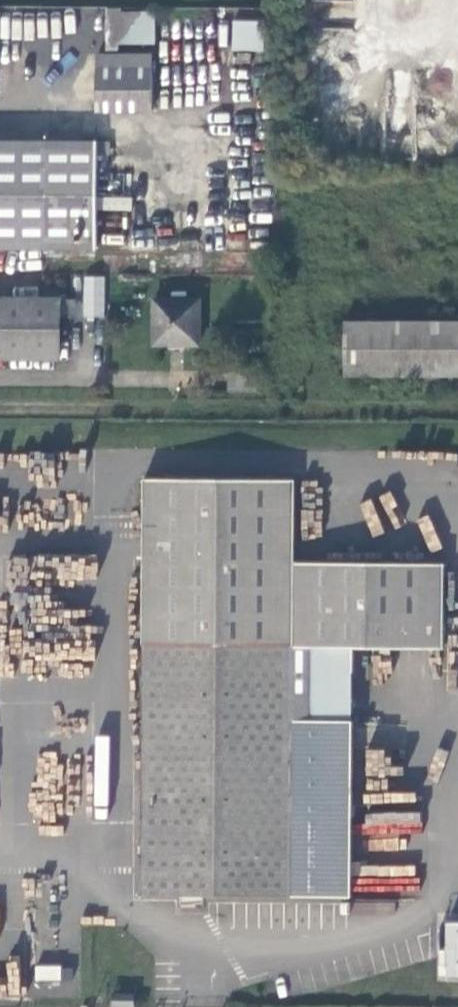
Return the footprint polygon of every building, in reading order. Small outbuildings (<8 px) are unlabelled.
[(105,10),(104,45),(154,46),(155,11),(105,10)] [(232,50),(260,50),(261,20),(232,20),(232,50)] [(153,110),(152,55),(97,55),(97,111),(153,110)] [(97,142),(0,141),(0,249),(97,249),(97,142)] [(105,277),(84,276),(82,317),(103,317),(105,277)] [(61,299),(0,299),(0,359),(60,359),(60,317),(61,299)] [(76,299),(61,299),(60,317),(76,317),(76,299)] [(199,344),(200,299),(155,299),(154,344),(199,344)] [(457,375),(457,322),(345,322),(345,376),(424,375),(457,375)] [(424,375),(424,390),(457,390),(457,375),(424,375)] [(181,894),(204,895),(352,896),(353,721),(312,720),(312,647),(354,648),(368,647),(369,623),(445,623),(445,564),(295,562),(296,480),(145,479),(141,894),(181,894)] [(444,648),(445,623),(369,623),(368,647),(444,648)] [(353,721),(354,648),(312,647),(312,720),(353,721)] [(204,903),(204,895),(181,894),(181,904),(204,903)] [(457,980),(457,922),(441,921),(440,979),(457,980)] [(62,965),(57,964),(36,965),(37,979),(62,979),(62,965)] [(113,1006),(135,1006),(135,994),(113,994),(113,1006)]
